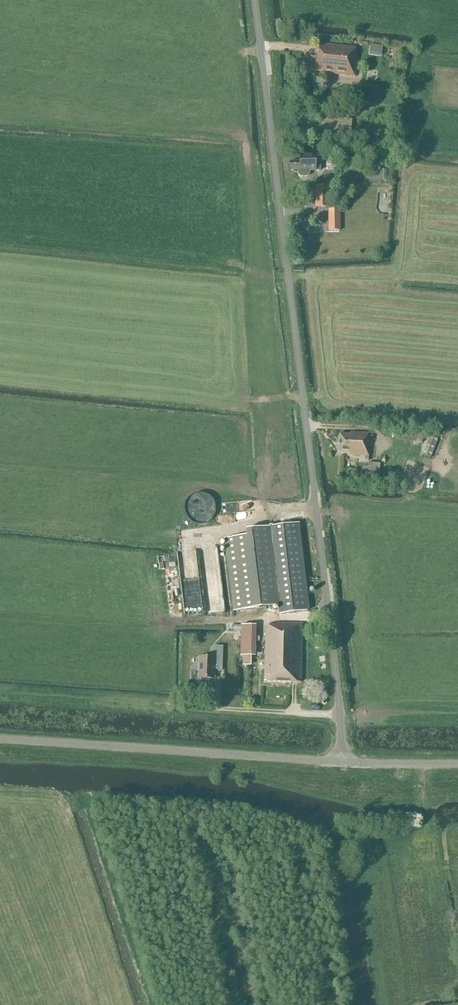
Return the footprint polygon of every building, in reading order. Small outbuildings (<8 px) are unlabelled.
[(371,43),(369,54),(382,56),(384,45),(371,43)] [(355,76),(357,56),(355,56),(356,48),(316,44),(315,54),(311,53),(310,61),(314,62),(313,70),(323,71),(323,73),(355,76)] [(351,133),(352,119),(322,116),(320,131),(351,133)] [(298,170),(298,174),(300,176),(307,176),(309,174),(309,170),(315,170),(315,164),(321,163),(321,155),(301,155),(301,161),(290,161),(290,170),(298,170)] [(316,207),(329,207),(329,185),(315,186),(316,207)] [(423,433),(404,431),(403,440),(422,443),(423,433)] [(368,456),(369,433),(351,432),(351,434),(340,433),(339,452),(350,453),(350,455),(368,456)] [(438,439),(430,435),(422,455),(431,458),(438,439)] [(379,480),(380,463),(368,462),(367,479),(379,480)] [(199,524),(201,524),(204,524),(207,523),(209,522),(211,520),(213,518),(214,515),(215,513),(216,510),(216,508),(215,505),(214,502),(213,500),(211,498),(209,496),(207,495),(204,494),(202,494),(199,494),(196,494),(194,495),(192,496),(189,498),(188,500),(186,502),(185,505),(185,507),(185,510),(185,513),(186,515),(187,517),(189,520),(191,521),(194,523),(196,524),(199,524)] [(247,536),(225,539),(233,611),(279,605),(280,614),(289,613),(309,610),(306,590),(300,537),(298,523),(278,526),(246,530),(247,536)] [(276,623),(276,626),(266,626),(264,681),(267,681),(267,682),(298,682),(301,682),(302,624),(276,623)] [(257,628),(241,628),(240,659),(243,659),(243,668),(251,668),(251,659),(256,659),(257,628)] [(222,662),(223,646),(215,645),(215,658),(199,657),(199,678),(214,678),(215,662),(222,662)]
